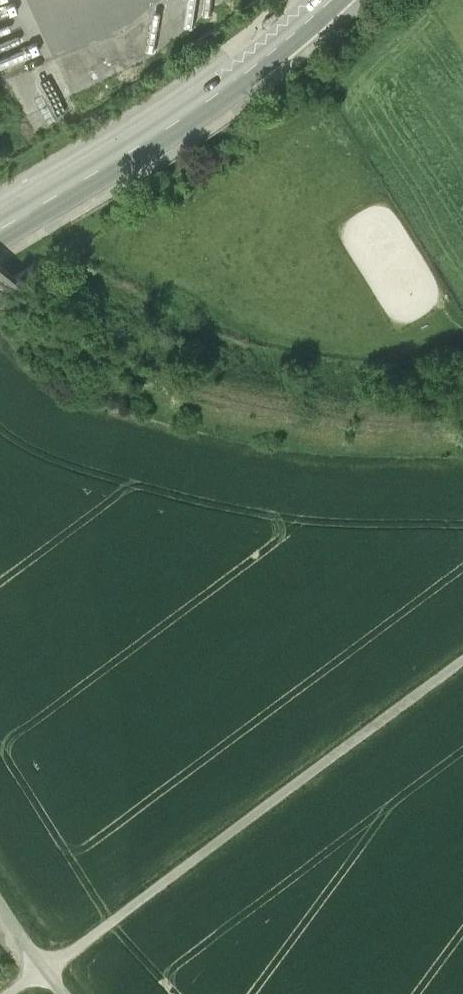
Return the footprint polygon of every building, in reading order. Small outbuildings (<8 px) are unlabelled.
[(23,90),(44,131),(75,115),(67,98),(123,69),(110,45),(23,90)]
